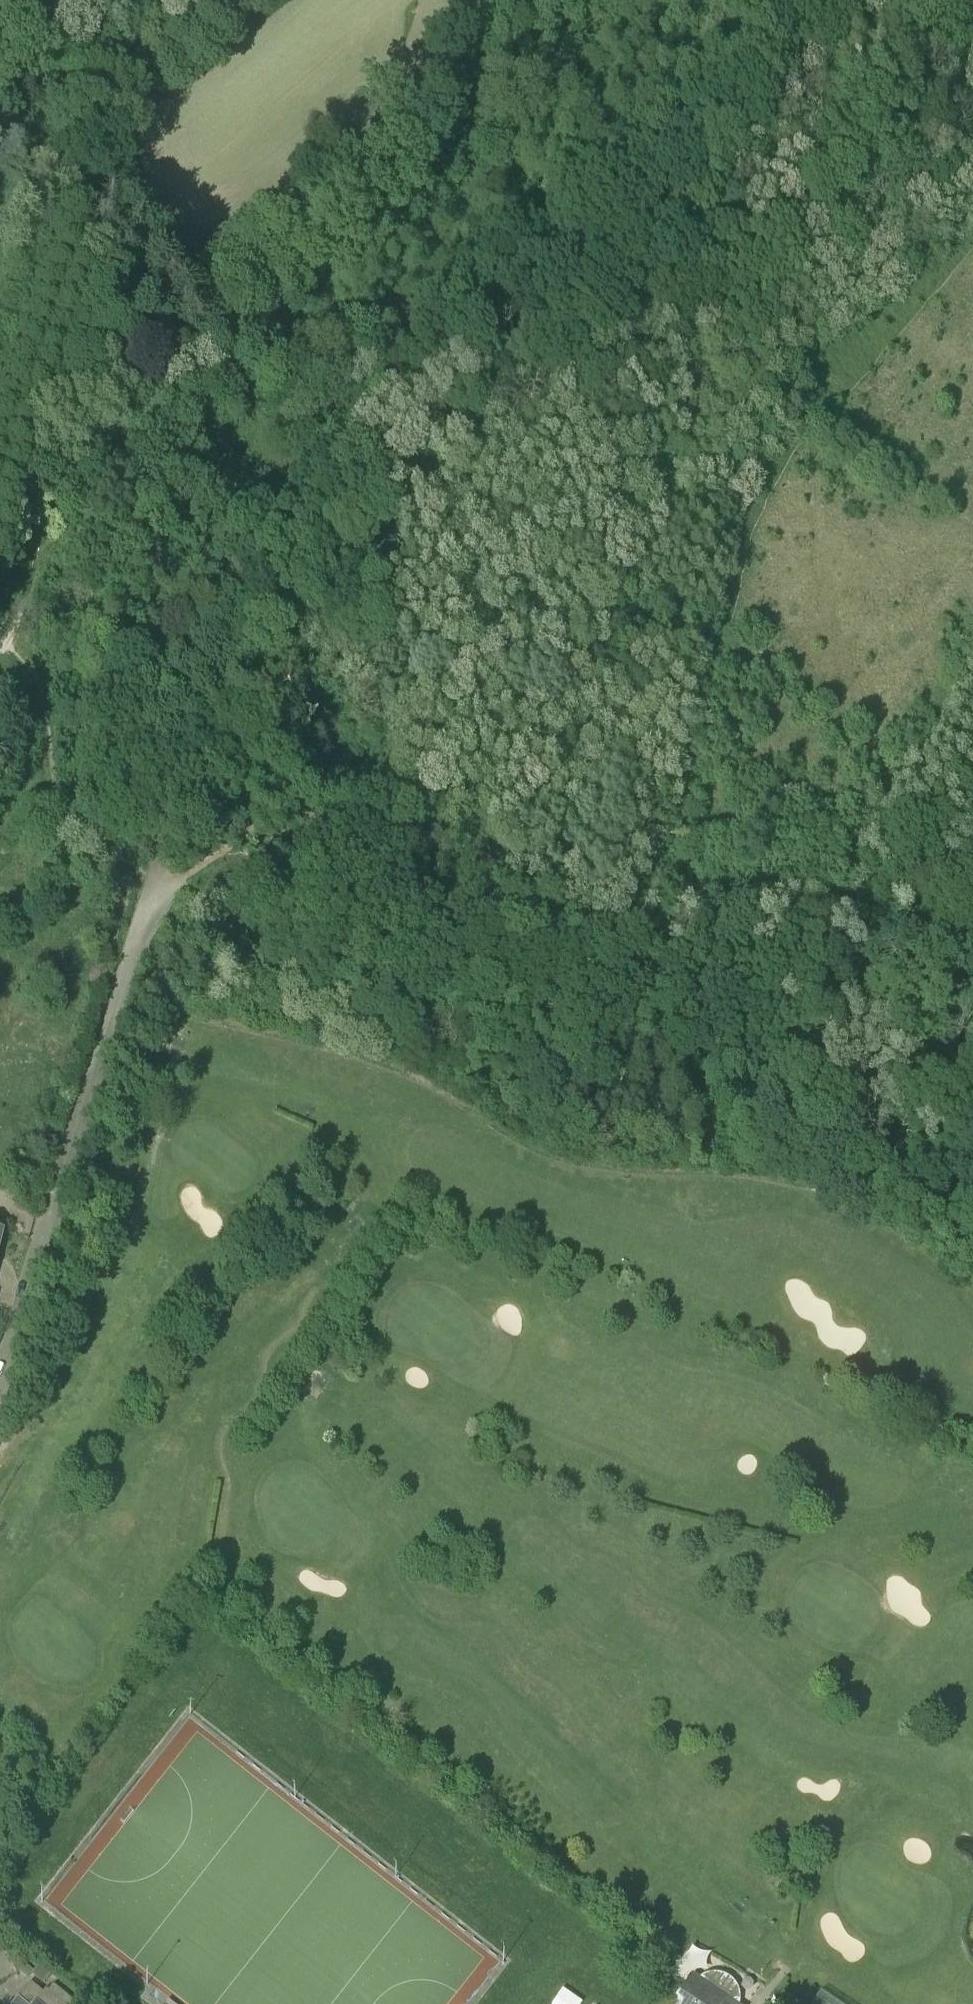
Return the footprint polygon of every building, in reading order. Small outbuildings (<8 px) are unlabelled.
[(33,1968),(24,1961),(18,1969),(27,1976),(33,1968)] [(50,1970),(39,1961),(31,1972),(39,1978),(41,1980),(43,1977),(50,1970)] [(692,1975),(676,1998),(684,2003),(734,2003),(733,1996),(730,1990),(723,1985),(716,1984),(709,1987),(692,1975)] [(31,1982),(18,1998),(13,2003),(65,2003),(46,1989),(43,1992),(31,1982)] [(585,2000),(564,1987),(554,2003),(582,2003),(585,2000)] [(822,1994),(816,2003),(837,2003),(822,1994)]
